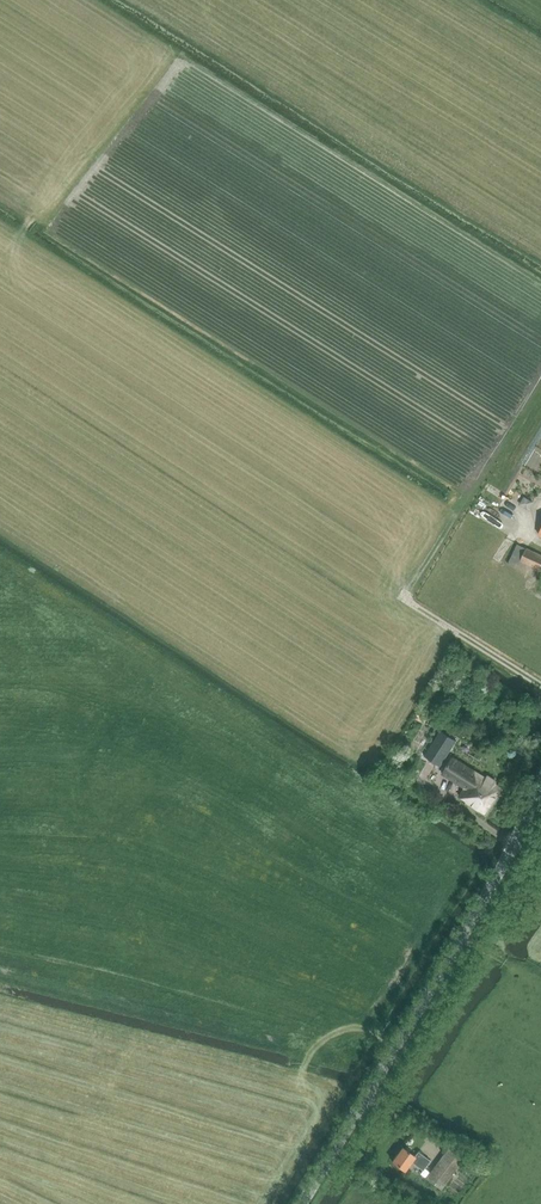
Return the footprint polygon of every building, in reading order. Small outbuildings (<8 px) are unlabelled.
[(540,568),(540,555),(518,544),(508,564),(526,572),(529,574),(537,577),(540,568)] [(441,765),(456,740),(441,731),(425,756),(441,765)] [(486,816),(504,788),(495,784),(496,782),(490,778),(489,780),(476,772),(479,767),(455,752),(445,769),(468,784),(459,797),(473,805),(472,806),(475,808),(474,809),(486,816)] [(441,1188),(467,1153),(452,1142),(426,1178),(441,1188)] [(423,1170),(430,1160),(418,1151),(415,1155),(402,1146),(392,1161),(405,1171),(412,1162),(423,1170)]
